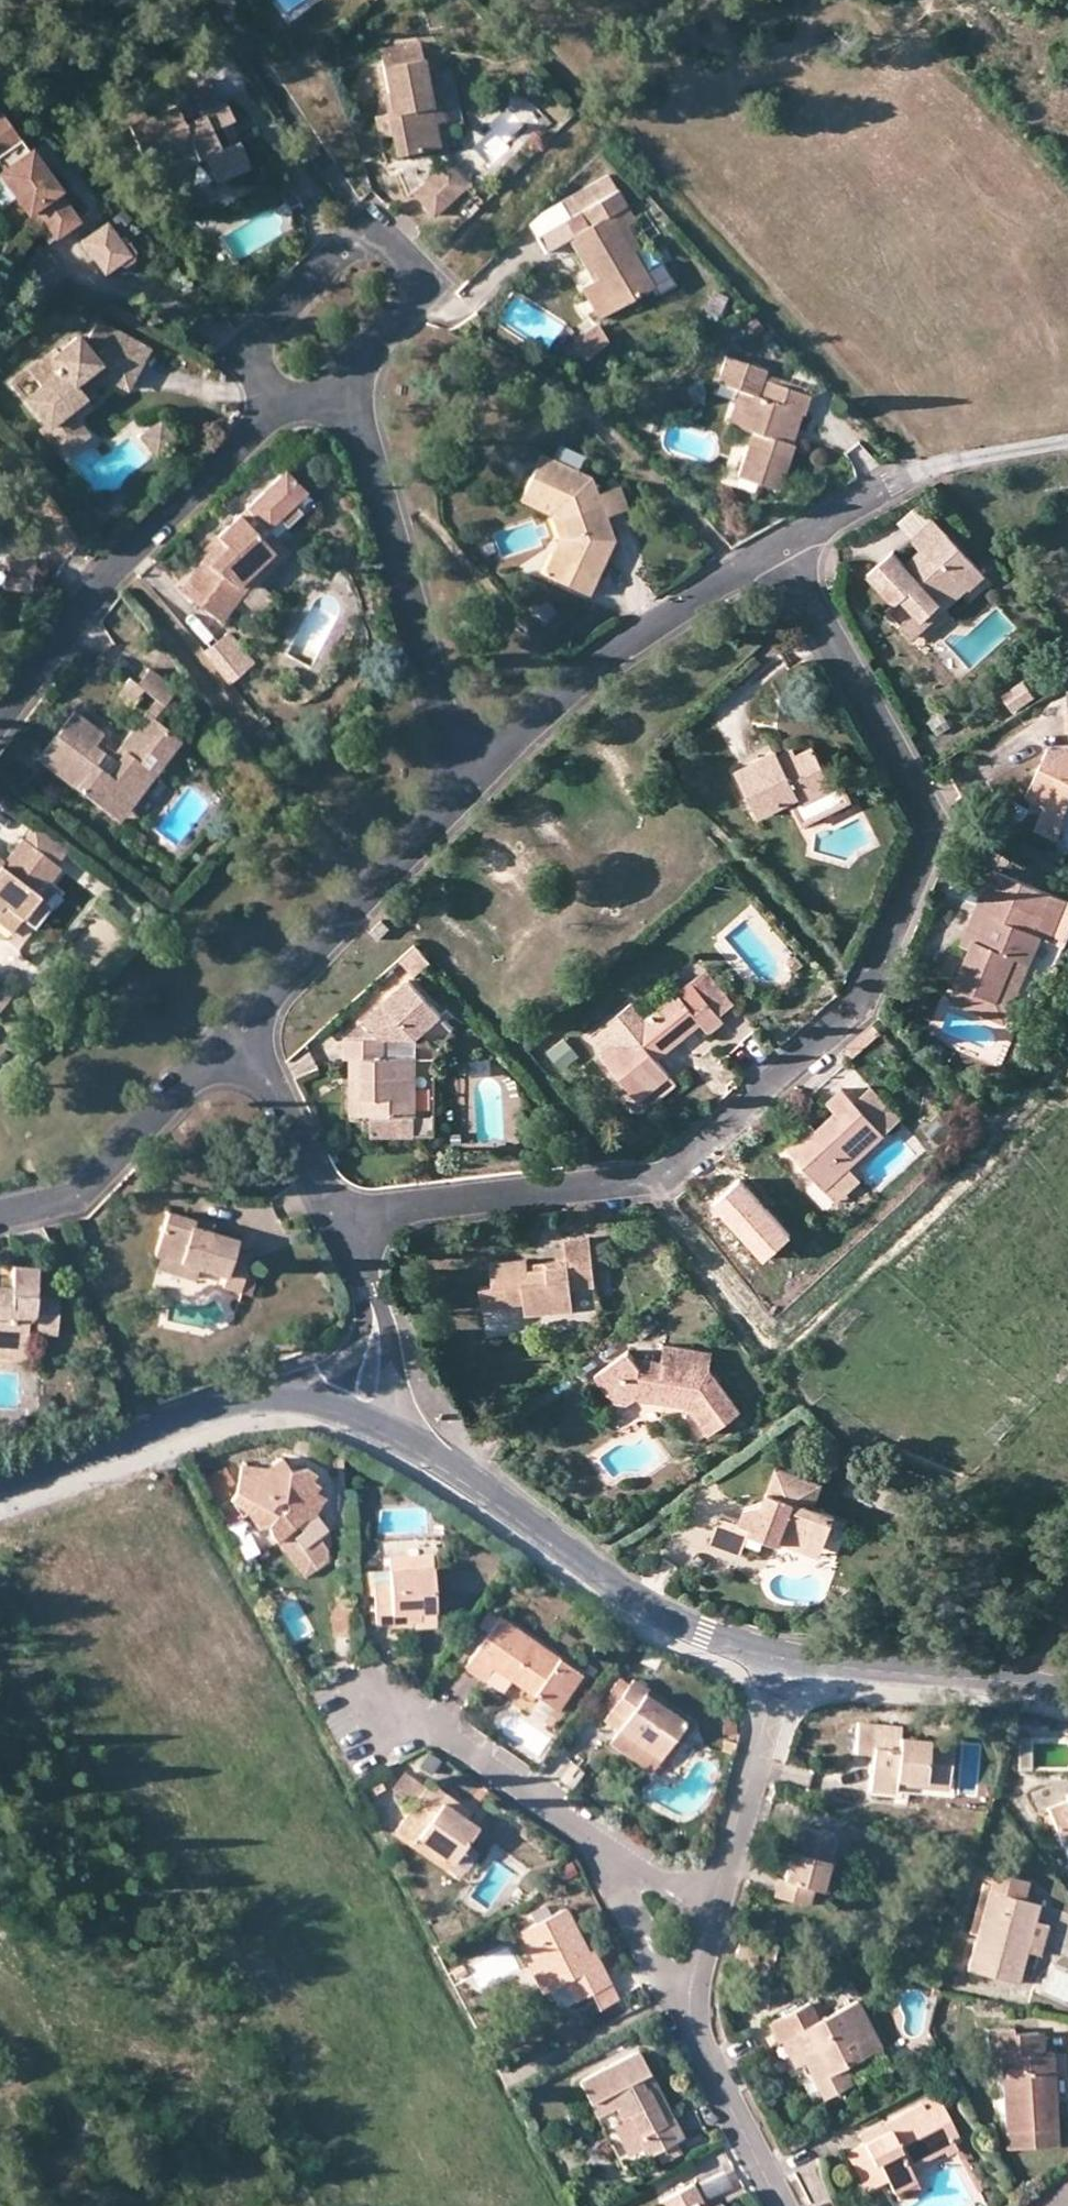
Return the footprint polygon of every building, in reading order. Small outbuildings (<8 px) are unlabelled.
[(422,61),(419,44),(381,52),(384,69),(422,61)] [(427,91),(422,61),(384,69),(392,115),(388,115),(395,157),(438,149),(434,124),(427,91)] [(218,103),(207,79),(180,90),(185,103),(133,125),(159,187),(178,179),(176,173),(172,164),(201,152),(204,161),(215,157),(225,179),(250,169),(237,137),(232,139),(223,119),(231,116),(225,101),(218,103)] [(438,89),(427,91),(434,124),(444,122),(438,89)] [(0,113),(0,167),(3,171),(0,172),(0,177),(28,216),(35,212),(56,240),(77,224),(57,196),(60,194),(0,113)] [(240,136),(231,116),(223,119),(232,139),(237,137),(240,136)] [(176,173),(204,161),(201,152),(172,164),(176,173)] [(215,184),(225,179),(215,157),(204,161),(215,184)] [(445,163),(437,171),(457,191),(465,184),(445,163)] [(434,213),(457,191),(437,171),(414,194),(434,213)] [(618,192),(609,176),(565,201),(574,217),(580,215),(618,192)] [(300,204),(291,188),(280,195),(289,210),(300,204)] [(625,207),(618,192),(580,215),(587,229),(569,239),(591,279),(576,288),(594,320),(653,287),(613,215),(625,207)] [(580,215),(574,217),(551,230),(560,245),(569,239),(587,229),(580,215)] [(81,244),(104,276),(115,267),(125,268),(133,263),(135,253),(129,245),(119,243),(106,225),(81,244)] [(46,286),(68,269),(46,242),(29,264),(46,286)] [(133,375),(147,349),(95,323),(83,347),(77,340),(52,361),(49,357),(28,373),(40,388),(26,399),(47,427),(66,413),(72,420),(90,407),(91,406),(80,394),(101,379),(102,376),(110,363),(133,375)] [(594,325),(571,343),(577,350),(584,360),(604,343),(594,325)] [(567,359),(577,350),(571,343),(561,352),(567,359)] [(803,417),(810,399),(763,383),(766,372),(725,357),(716,385),(737,392),(746,395),(735,428),(751,435),(736,477),(779,492),(794,448),(792,447),(785,444),(791,426),(796,415),(803,417)] [(124,389),(133,375),(110,363),(102,376),(114,383),(124,389)] [(114,383),(102,376),(101,379),(80,394),(91,406),(110,391),(114,383)] [(727,425),(735,428),(746,395),(737,392),(727,425)] [(80,431),(72,420),(66,413),(47,427),(42,431),(57,450),(80,431)] [(170,434),(156,416),(138,429),(153,447),(170,434)] [(798,429),(791,426),(785,444),(792,447),(798,429)] [(559,453),(555,463),(579,474),(583,464),(559,453)] [(541,473),(547,459),(542,457),(535,471),(541,473)] [(559,568),(553,580),(589,597),(615,542),(606,519),(597,496),(591,479),(579,474),(555,463),(547,459),(541,473),(535,471),(523,496),(557,513),(567,541),(555,566),(559,568)] [(238,516),(213,541),(221,550),(212,558),(209,556),(182,594),(215,617),(241,584),(272,552),(262,541),(258,538),(305,491),(283,470),(238,516)] [(619,488),(597,496),(606,519),(627,511),(619,488)] [(557,513),(523,496),(519,503),(550,518),(558,540),(544,576),(553,580),(559,568),(555,566),(567,541),(557,513)] [(910,541),(919,549),(923,555),(931,547),(929,544),(944,529),(934,518),(910,541)] [(985,573),(944,529),(929,544),(931,547),(923,555),(919,549),(905,563),(894,551),(870,573),(895,603),(887,610),(905,629),(921,616),(917,610),(933,595),(936,600),(961,579),(970,587),(985,573)] [(262,541),(272,552),(241,584),(215,617),(223,623),(247,591),(289,551),(273,533),(262,541)] [(204,551),(209,556),(212,558),(221,550),(213,541),(204,551)] [(34,579),(35,566),(13,564),(12,575),(34,579)] [(32,591),(34,579),(12,575),(12,576),(6,575),(3,588),(32,591)] [(912,637),(970,587),(961,579),(936,600),(933,595),(917,610),(921,616),(905,629),(912,637)] [(254,663),(225,630),(203,649),(232,682),(254,663)] [(163,707),(177,688),(151,668),(137,684),(131,678),(117,694),(131,704),(141,691),(155,701),(163,707)] [(999,696),(1013,712),(1036,693),(1023,677),(999,696)] [(153,720),(163,707),(155,701),(145,714),(153,720)] [(181,743),(153,720),(145,714),(116,751),(109,747),(104,753),(95,746),(104,734),(75,713),(39,760),(119,822),(181,743)] [(813,745),(798,753),(782,761),(780,754),(776,749),(736,770),(759,816),(798,797),(801,802),(833,787),(813,745)] [(793,747),(780,754),(782,761),(798,753),(793,747)] [(1048,748),(1025,799),(1043,806),(1034,830),(1060,841),(1065,812),(1067,806),(1067,747),(1048,748)] [(67,853),(35,826),(24,840),(57,866),(67,853)] [(57,866),(24,840),(21,838),(3,861),(0,858),(0,923),(11,931),(38,897),(34,894),(45,879),(49,882),(60,869),(57,866)] [(958,947),(968,950),(984,912),(998,918),(1004,903),(981,894),(958,947)] [(1041,916),(1004,903),(998,918),(984,912),(968,950),(949,999),(959,1004),(965,988),(998,1001),(1015,962),(1029,966),(1040,937),(1035,934),(1041,916)] [(378,939),(389,928),(382,920),(371,932),(378,939)] [(427,960),(414,945),(401,957),(414,972),(427,960)] [(707,970),(691,983),(719,1015),(734,1004),(707,970)] [(345,1058),(347,1058),(360,1058),(363,1081),(349,1081),(351,1114),(371,1114),(418,1114),(417,1057),(386,1055),(386,1038),(418,1038),(444,1012),(409,976),(363,1020),(375,1037),(344,1036),(345,1058)] [(719,1015),(691,983),(602,1056),(638,1099),(668,1075),(657,1059),(650,1050),(693,1014),(701,1023),(709,1033),(724,1021),(719,1015)] [(997,1003),(998,1001),(965,988),(959,1004),(1003,1023),(1010,1008),(997,1003)] [(657,1059),(701,1023),(693,1014),(650,1050),(657,1059)] [(546,1048),(557,1066),(576,1053),(565,1036),(546,1048)] [(347,1058),(349,1081),(363,1081),(360,1058),(347,1058)] [(884,1133),(855,1102),(841,1087),(827,1100),(835,1109),(815,1129),(790,1152),(825,1190),(848,1167),(884,1133)] [(871,1088),(855,1102),(884,1133),(899,1119),(871,1088)] [(418,1135),(418,1114),(371,1114),(372,1136),(418,1135)] [(786,1147),(790,1152),(815,1129),(811,1123),(786,1147)] [(860,1181),(848,1167),(825,1190),(837,1202),(860,1181)] [(244,1278),(250,1254),(235,1250),(237,1240),(214,1233),(201,1230),(203,1223),(168,1214),(155,1257),(160,1258),(199,1270),(225,1278),(224,1287),(240,1292),(244,1278)] [(216,1227),(203,1223),(201,1230),(214,1233),(216,1227)] [(567,1260),(548,1261),(548,1267),(528,1268),(527,1263),(526,1259),(491,1262),(493,1287),(481,1287),(483,1308),(523,1305),(525,1316),(573,1311),(571,1290),(595,1288),(589,1237),(565,1239),(567,1260)] [(195,1281),(199,1270),(160,1258),(158,1269),(195,1281)] [(37,1268),(13,1267),(10,1288),(0,1287),(0,1357),(24,1358),(27,1319),(34,1320),(57,1321),(58,1297),(37,1295),(37,1268)] [(255,1281),(244,1278),(240,1292),(250,1295),(255,1281)] [(57,1333),(57,1321),(34,1320),(34,1332),(57,1333)] [(711,1368),(713,1353),(665,1345),(662,1361),(631,1356),(628,1353),(596,1377),(614,1402),(626,1404),(635,1396),(688,1406),(707,1433),(739,1411),(711,1368)] [(318,1484),(310,1479),(313,1473),(305,1468),(286,1470),(278,1457),(264,1466),(239,1464),(235,1490),(230,1500),(246,1513),(255,1529),(264,1526),(269,1533),(276,1543),(288,1560),(302,1550),(315,1569),(326,1561),(327,1551),(317,1537),(326,1531),(314,1515),(323,1497),(315,1492),(318,1484)] [(805,1492),(808,1480),(776,1470),(763,1503),(745,1509),(739,1524),(749,1529),(748,1531),(777,1541),(782,1525),(792,1529),(786,1544),(804,1551),(811,1535),(827,1540),(835,1517),(813,1508),(816,1497),(805,1492)] [(821,1484),(808,1480),(805,1492),(816,1497),(821,1484)] [(345,1497),(337,1497),(339,1527),(346,1527),(345,1497)] [(740,1553),(748,1531),(749,1529),(739,1524),(721,1517),(711,1542),(740,1553)] [(777,1541),(786,1544),(792,1529),(782,1525),(777,1541)] [(242,1558),(257,1552),(249,1530),(233,1537),(242,1558)] [(276,1543),(269,1533),(261,1537),(269,1548),(276,1543)] [(821,1557),(827,1540),(811,1535),(804,1551),(821,1557)] [(315,1569),(302,1550),(288,1560),(301,1578),(315,1569)] [(389,1572),(363,1574),(365,1597),(373,1596),(376,1624),(419,1621),(419,1613),(434,1612),(429,1554),(388,1557),(389,1572)] [(351,1603),(332,1604),(334,1633),(352,1632),(351,1603)] [(581,1676),(486,1613),(478,1626),(487,1633),(464,1668),(482,1681),(493,1666),(557,1712),(581,1676)] [(606,1720),(619,1730),(623,1725),(642,1739),(639,1744),(661,1758),(685,1722),(645,1693),(648,1688),(634,1678),(606,1720)] [(900,1728),(857,1724),(856,1738),(854,1752),(871,1753),(868,1790),(894,1793),(894,1784),(945,1788),(951,1737),(916,1733),(915,1740),(899,1738),(900,1728)] [(655,1766),(661,1758),(639,1744),(642,1739),(623,1725),(619,1730),(614,1737),(655,1766)] [(443,1768),(430,1785),(443,1793),(455,1776),(443,1768)] [(412,1803),(426,1783),(406,1769),(392,1789),(412,1803)] [(380,1823),(399,1815),(383,1777),(364,1785),(380,1823)] [(412,1803),(394,1831),(412,1843),(415,1839),(450,1861),(477,1824),(465,1817),(469,1810),(443,1793),(430,1785),(426,1783),(412,1803)] [(1066,1794),(1067,1800),(1048,1807),(1062,1846),(1067,1843),(1067,1793),(1066,1794)] [(835,1836),(796,1826),(782,1879),(776,1877),(771,1895),(807,1905),(812,1887),(826,1892),(834,1860),(829,1858),(835,1836)] [(1023,1881),(990,1873),(967,1971),(1017,1983),(1021,1967),(1026,1952),(1023,1950),(1030,1921),(1033,1921),(1037,1905),(1027,1902),(1020,1900),(1023,1881)] [(1031,1883),(1023,1881),(1020,1900),(1027,1902),(1031,1883)] [(565,1908),(517,1933),(532,1961),(526,1964),(542,1992),(561,1982),(572,2002),(591,1992),(608,1983),(591,1949),(587,1950),(565,1908)] [(1048,1926),(1033,1921),(1030,1921),(1023,1950),(1026,1952),(1040,1955),(1048,1926)] [(561,1982),(545,1991),(555,2009),(571,2000),(561,1982)] [(617,1999),(608,1983),(591,1992),(599,2008),(617,1999)] [(776,2041),(778,2040),(786,2035),(801,2062),(821,2098),(850,2081),(841,2066),(881,2046),(856,2001),(825,2016),(815,1999),(767,2024),(772,2033),(776,2041)] [(1010,2028),(984,2030),(986,2056),(998,2054),(1004,2146),(1031,2145),(1058,2143),(1052,2051),(1042,2052),(1041,2031),(1011,2033),(1010,2028)] [(792,2067),(801,2062),(786,2035),(778,2040),(792,2067)] [(635,2050),(578,2080),(596,2116),(613,2108),(619,2120),(625,2116),(645,2155),(654,2150),(673,2140),(680,2136),(672,2121),(665,2106),(656,2110),(639,2076),(647,2072),(635,2050)] [(665,2106),(647,2072),(639,2076),(656,2110),(665,2106)] [(931,2096),(880,2123),(883,2132),(861,2143),(843,2152),(853,2171),(864,2189),(886,2178),(897,2199),(917,2187),(906,2167),(942,2148),(946,2154),(956,2149),(950,2137),(955,2133),(939,2101),(935,2103),(931,2096)] [(613,2108),(596,2116),(623,2167),(645,2155),(625,2116),(619,2120),(613,2108)] [(857,2135),(861,2143),(883,2132),(880,2123),(857,2135)] [(673,2140),(654,2150),(659,2159),(678,2150),(673,2140)] [(693,2183),(659,2203),(661,2205),(706,2205),(693,2183)]
